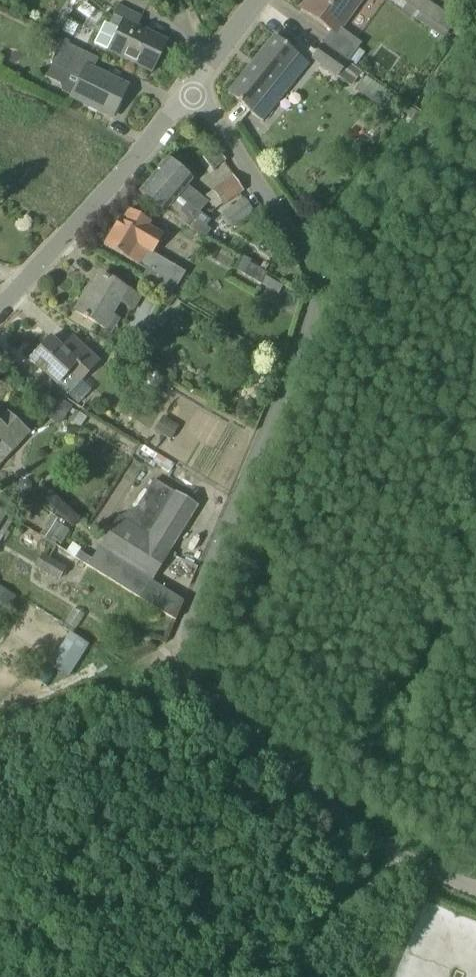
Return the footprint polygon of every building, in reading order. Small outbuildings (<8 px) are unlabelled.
[(332,31),(332,30),(333,30),(349,8),(354,10),(361,0),(308,0),(302,9),(332,31)] [(444,39),(457,21),(427,0),(389,0),(444,39)] [(153,72),(168,42),(138,27),(142,18),(119,6),(109,24),(105,22),(94,43),(108,50),(153,72)] [(349,62),(350,61),(358,48),(333,30),(332,30),(332,31),(323,44),(349,62)] [(251,111),(297,54),(275,36),(229,94),(251,111)] [(99,59),(62,41),(51,63),(52,64),(53,63),(82,77),(72,97),(112,117),(127,86),(94,69),(99,59)] [(338,77),(348,63),(322,44),(312,58),(338,77)] [(382,110),(393,95),(367,76),(356,90),(382,110)] [(155,173),(200,212),(208,202),(187,185),(193,179),(168,157),(155,173)] [(196,218),(200,212),(155,173),(139,191),(164,213),(166,210),(204,239),(211,230),(196,218)] [(213,190),(223,204),(243,190),(234,176),(213,190)] [(233,227),(253,213),(243,199),(224,213),(233,227)] [(151,222),(147,220),(129,210),(122,222),(119,220),(113,228),(114,229),(104,245),(150,272),(145,280),(142,278),(141,279),(163,292),(178,267),(153,253),(163,235),(148,227),(151,222)] [(267,273),(249,263),(251,260),(243,256),(235,269),(261,284),(267,273)] [(141,299),(126,289),(102,275),(89,296),(86,294),(75,311),(112,333),(121,319),(112,314),(119,302),(135,310),(141,299)] [(31,360),(69,395),(82,381),(81,380),(99,361),(76,340),(66,352),(62,348),(54,340),(47,347),(44,345),(31,360)] [(66,417),(73,407),(54,394),(41,413),(61,426),(66,417)] [(13,452),(12,451),(29,433),(8,413),(0,421),(0,466),(13,452)] [(168,419),(159,433),(170,440),(179,426),(168,419)] [(198,506),(181,496),(154,479),(138,506),(121,517),(120,516),(98,550),(93,559),(79,551),(75,557),(76,558),(99,572),(176,620),(184,601),(151,580),(171,548),(167,545),(172,536),(177,539),(191,517),(186,514),(192,505),(197,508),(198,506)] [(39,493),(28,513),(43,521),(36,533),(61,546),(79,514),(39,493)] [(14,519),(0,511),(0,541),(14,519)] [(75,557),(56,545),(48,556),(43,553),(35,565),(42,568),(59,578),(65,569),(69,571),(76,558),(75,557)] [(97,649),(81,639),(61,670),(77,680),(97,649)]
